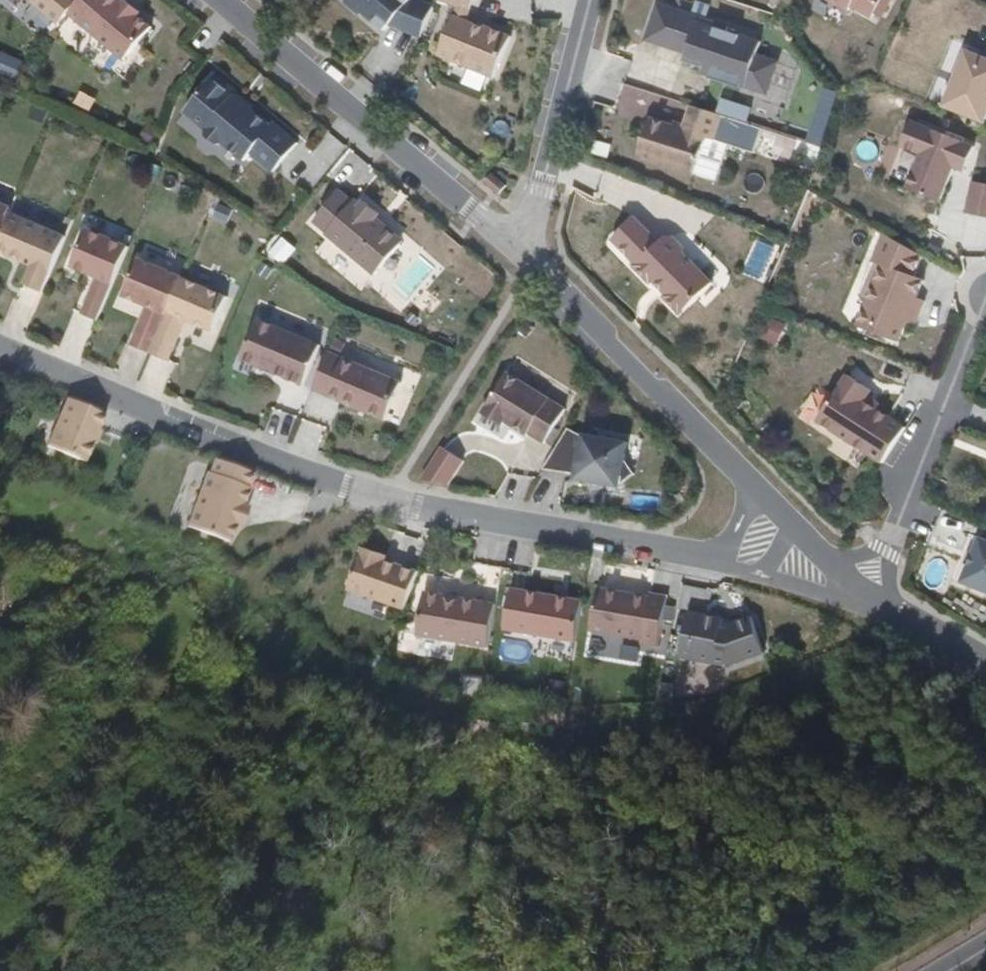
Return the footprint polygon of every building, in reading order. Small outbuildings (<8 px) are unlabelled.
[(66,22),(67,23),(76,12),(86,0),(40,0),(66,22)] [(130,59),(158,27),(144,15),(129,2),(126,0),(86,0),(76,12),(130,59)] [(133,0),(131,0),(129,2),(144,15),(146,12),(133,0)] [(421,36),(434,6),(418,0),(348,0),(349,0),(347,3),(362,15),(364,13),(386,31),(391,24),(421,36)] [(458,7),(438,55),(494,78),(510,37),(485,27),(484,29),(465,21),(474,0),(440,0),(458,7)] [(847,9),(850,4),(870,16),(875,6),(878,7),(882,0),(830,0),(847,9)] [(657,4),(646,40),(688,53),(685,62),(702,67),(701,72),(712,76),(711,78),(741,88),(742,85),(768,93),(778,61),(757,54),(761,41),(727,30),(728,26),(657,4)] [(981,120),(985,108),(985,57),(962,47),(940,104),(981,120)] [(26,61),(0,50),(0,51),(0,74),(17,81),(26,61)] [(258,106),(218,72),(203,90),(205,91),(188,111),(208,128),(209,136),(219,144),(226,143),(247,161),(253,153),(276,172),(301,144),(278,124),(276,127),(255,110),(258,106)] [(641,119),(641,88),(627,88),(626,118),(641,119)] [(690,104),(682,128),(649,118),(637,155),(694,173),(705,137),(712,139),(720,113),(690,104)] [(972,143),(908,118),(898,143),(918,151),(905,186),(937,198),(951,164),(953,159),(964,163),(972,143)] [(147,122),(141,137),(158,144),(164,129),(147,122)] [(953,159),(951,164),(962,168),(964,163),(953,159)] [(491,174),(484,182),(499,194),(505,186),(491,174)] [(970,178),(964,210),(985,214),(985,181),(970,178)] [(330,232),(329,233),(377,274),(402,245),(400,243),(401,237),(390,228),(384,229),(375,222),(378,218),(381,214),(366,201),(363,205),(357,200),(356,202),(343,191),(317,221),(330,232)] [(14,209),(16,204),(0,197),(0,240),(14,209)] [(14,209),(0,240),(0,246),(37,262),(29,281),(47,289),(71,234),(14,209)] [(634,217),(612,239),(636,263),(634,266),(650,282),(653,279),(667,293),(664,296),(680,312),(711,282),(683,253),(682,247),(671,236),(664,236),(658,241),(634,217)] [(384,229),(390,228),(378,218),(375,222),(384,229)] [(86,312),(101,318),(132,245),(91,227),(75,264),(102,275),(86,312)] [(920,251),(881,230),(870,259),(880,262),(873,280),(868,278),(862,281),(857,293),(860,299),(865,300),(856,323),(898,339),(905,319),(914,322),(923,297),(915,294),(921,276),(912,272),(920,251)] [(284,236),(269,252),(284,265),(298,249),(284,236)] [(185,276),(141,257),(126,294),(157,307),(151,321),(145,318),(134,344),(153,352),(185,276)] [(229,295),(185,276),(153,352),(171,360),(182,334),(176,332),(182,318),(213,332),(229,295)] [(322,344),(260,318),(243,358),(259,365),(260,362),(276,368),(275,371),(305,384),(313,364),(322,344)] [(314,388),(386,418),(402,382),(329,351),(314,388)] [(275,371),(276,368),(260,362),(259,365),(275,371)] [(870,388),(846,372),(816,418),(882,460),(883,461),(906,426),(905,425),(863,398),(870,388)] [(506,373),(482,413),(501,425),(504,420),(527,434),(528,432),(544,442),(564,409),(506,373)] [(69,396),(48,443),(85,459),(105,412),(69,396)] [(568,428),(544,468),(575,474),(575,478),(592,481),(592,479),(602,481),(602,483),(619,486),(619,484),(633,473),(624,459),(627,442),(604,438),(596,428),(585,435),(583,434),(583,436),(568,428)] [(250,471),(214,458),(209,472),(207,471),(187,524),(228,539),(234,522),(236,523),(243,504),(241,504),(247,486),(245,485),(250,471)] [(245,505),(243,504),(236,523),(239,524),(245,505)] [(978,536),(962,581),(985,590),(985,539),(978,536)] [(403,608),(416,571),(394,563),(387,561),(383,560),(385,555),(362,547),(347,588),(403,608)] [(595,587),(588,629),(640,638),(639,644),(656,647),(666,596),(648,592),(648,596),(595,587)] [(580,600),(509,588),(502,628),(573,640),(580,600)] [(442,594),(423,591),(415,634),(486,647),(494,603),(460,597),(459,597),(458,601),(442,598),(443,594),(442,594)] [(460,595),(442,592),(442,594),(443,594),(442,598),(458,601),(459,597),(460,597),(460,595)] [(687,607),(678,652),(725,662),(763,649),(750,612),(729,620),(722,618),(723,614),(687,607)] [(724,690),(726,667),(678,662),(675,685),(724,690)]
